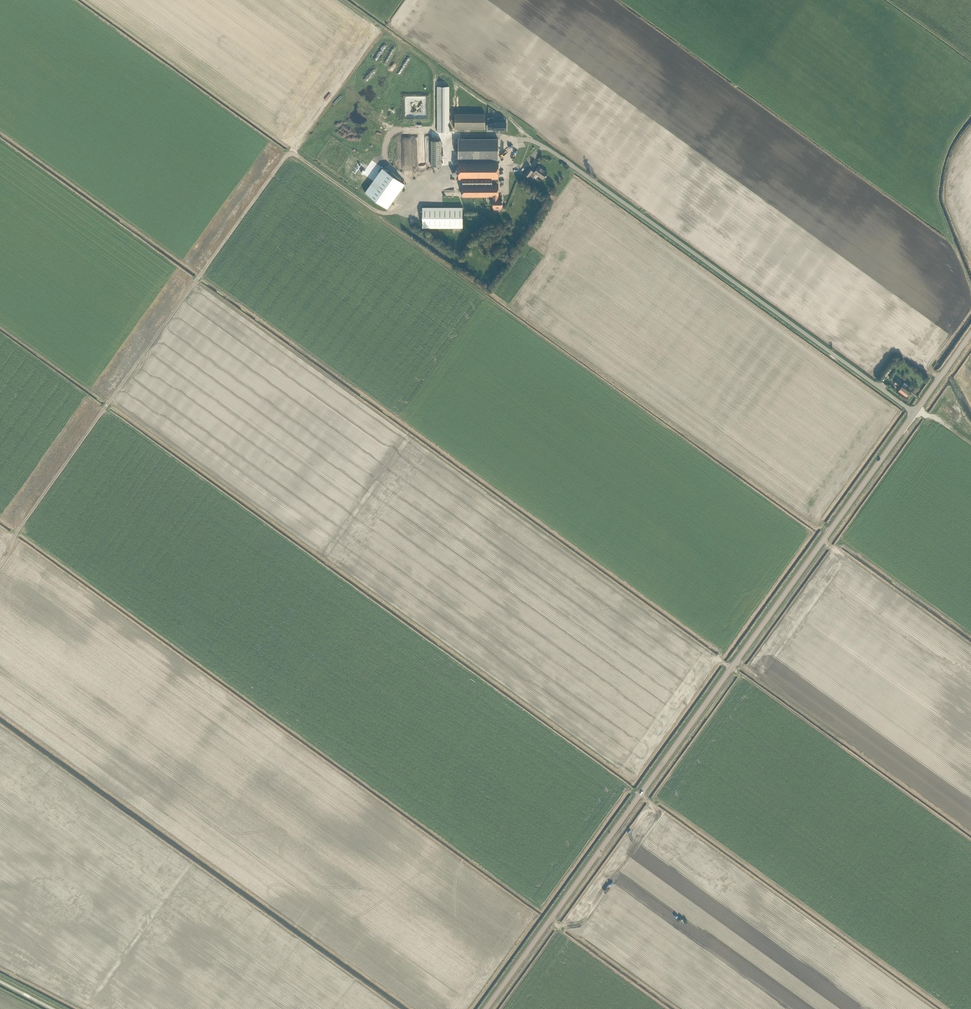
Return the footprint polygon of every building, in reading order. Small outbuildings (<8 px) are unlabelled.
[(437,86),(437,131),(449,131),(449,86),(437,86)] [(455,129),(485,129),(485,113),(455,113),(455,119),(451,119),(451,123),(455,123),(455,129)] [(506,130),(506,122),(494,122),(494,118),(488,118),(488,124),(488,129),(493,129),(493,130),(506,130)] [(498,139),(458,139),(458,160),(468,160),(473,160),(498,160),(498,139)] [(432,140),(432,166),(442,166),(442,141),(432,140)] [(468,161),(458,161),(458,184),(498,184),(498,161),(473,161),(473,160),(468,160),(468,161)] [(529,168),(524,174),(529,177),(530,175),(533,177),(535,174),(542,179),(548,172),(539,166),(534,172),(529,168)] [(387,208),(405,184),(382,168),(365,192),(387,208)] [(493,196),(497,196),(498,196),(498,184),(462,184),(462,196),(493,196)] [(497,196),(493,196),(493,200),(493,207),(494,207),(494,209),(501,209),(501,207),(502,207),(502,200),(497,200),(497,196)] [(422,207),(422,227),(462,227),(462,217),(462,207),(422,207)] [(888,367),(882,374),(886,377),(891,370),(888,367)] [(910,390),(899,383),(901,381),(897,379),(894,383),(900,387),(898,391),(905,396),(910,390)]
